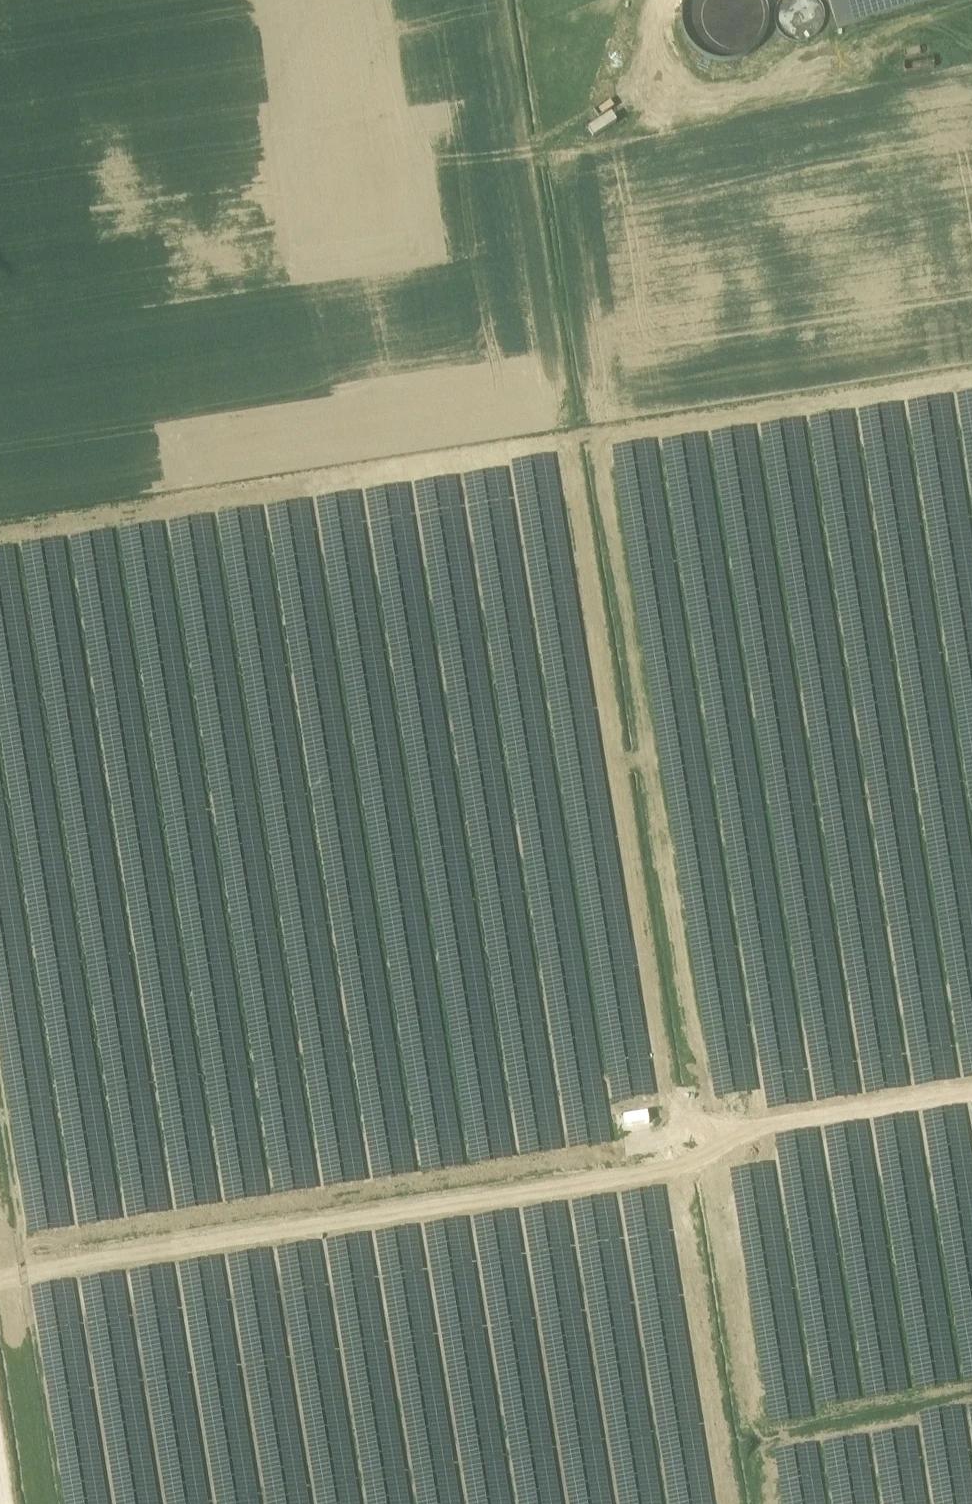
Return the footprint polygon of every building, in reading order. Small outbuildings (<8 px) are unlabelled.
[(758,0),(710,0),(708,13),(712,13),(710,42),(720,43),(719,55),(753,58),(758,0)] [(838,38),(958,0),(826,0),(838,38)]
